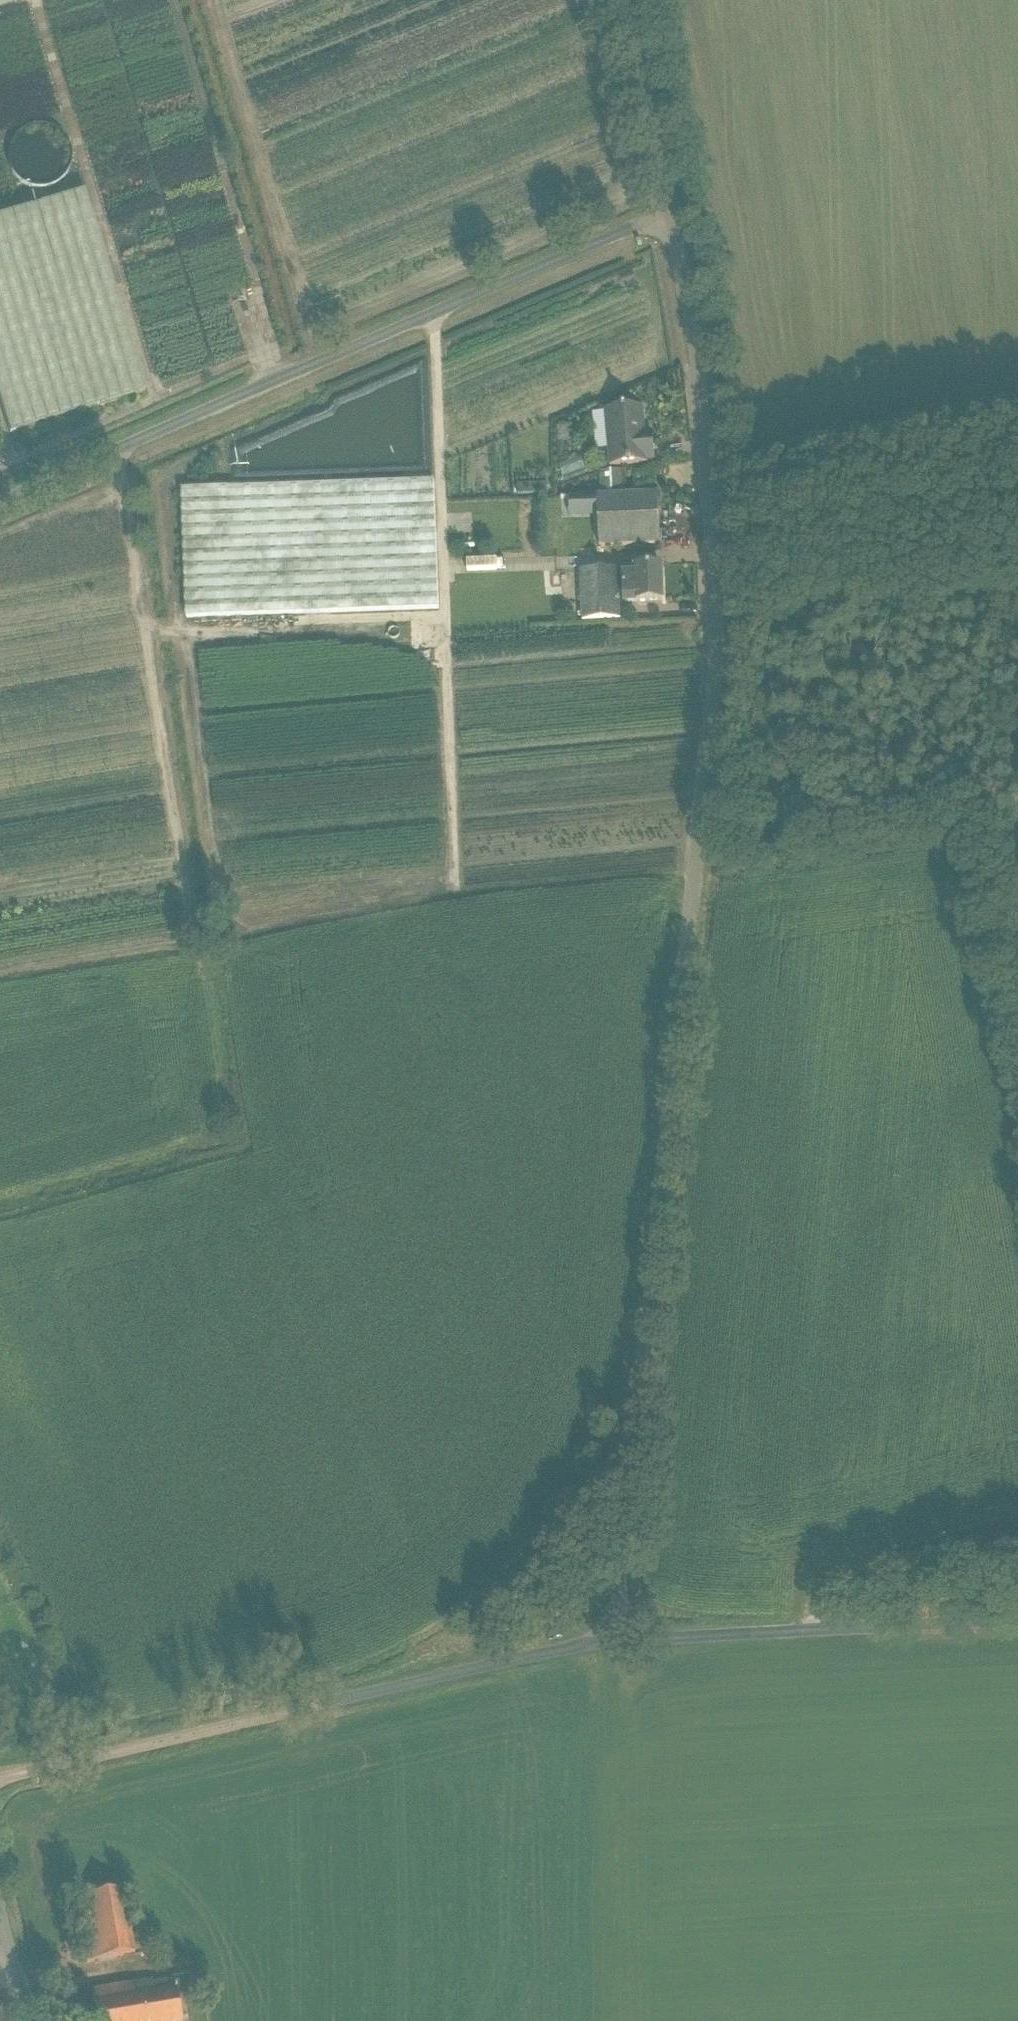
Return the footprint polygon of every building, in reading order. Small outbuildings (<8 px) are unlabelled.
[(24,166),(55,168),(55,156),(25,154),(24,166)] [(5,413),(10,431),(146,391),(140,372),(85,191),(0,216),(0,397),(5,413)] [(610,466),(628,465),(648,463),(648,460),(655,459),(653,432),(645,433),(642,406),(623,408),(605,410),(610,466)] [(558,441),(571,440),(570,425),(557,425),(558,441)] [(620,473),(597,474),(598,496),(600,496),(601,496),(621,495),(620,473)] [(437,606),(435,499),(434,479),(182,488),(183,508),(187,617),(437,606)] [(602,546),(640,544),(660,544),(658,494),(621,495),(601,496),(600,496),(602,546)] [(596,546),(593,496),(553,499),(555,556),(566,555),(566,547),(596,546)] [(624,602),(643,602),(663,600),(662,566),(634,568),(634,570),(622,571),(624,602)] [(562,571),(562,618),(584,617),(584,621),(620,621),(620,595),(616,589),(616,568),(562,571)] [(125,1890),(73,1899),(84,1964),(136,1956),(125,1890)] [(176,1980),(94,1992),(98,2020),(182,2020),(176,1980)]
